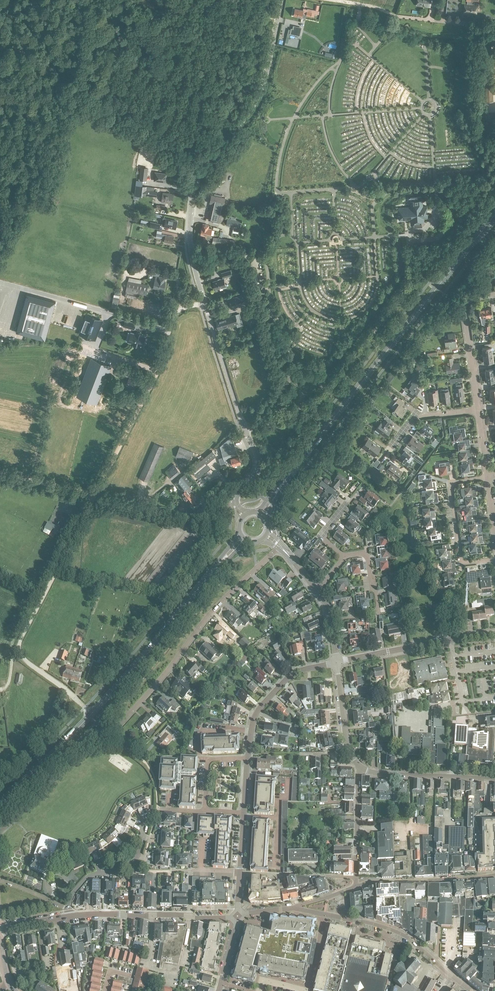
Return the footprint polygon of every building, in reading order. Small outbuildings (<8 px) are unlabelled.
[(464,13),(476,15),(477,4),(476,4),(477,0),(466,0),(467,0),(467,3),(465,2),(464,13)] [(306,15),(311,17),(314,17),(315,13),(319,14),(319,11),(319,10),(320,5),(316,4),(315,10),(308,8),(307,9),(308,9),(307,13),(306,15)] [(295,9),(294,15),(298,16),(297,17),(302,18),(302,14),(306,15),(307,13),(308,9),(304,8),(303,10),(295,9)] [(493,82),(485,82),(486,101),(494,101),(493,82)] [(141,167),(140,180),(147,181),(148,167),(141,167)] [(166,182),(167,174),(155,172),(154,180),(166,182)] [(142,186),(135,185),(134,195),(141,196),(141,194),(154,196),(154,190),(154,187),(147,186),(142,186)] [(162,202),(172,203),(174,194),(163,192),(162,202)] [(209,220),(220,222),(225,198),(212,195),(210,203),(213,204),(209,220)] [(411,207),(399,208),(399,220),(412,219),(412,223),(415,223),(415,228),(421,227),(421,223),(424,223),(423,218),(428,218),(427,206),(423,206),(422,202),(422,200),(421,200),(421,197),(421,196),(411,197),(411,201),(410,201),(410,203),(411,207)] [(241,221),(236,220),(236,217),(231,216),(231,218),(231,219),(228,218),(226,225),(231,226),(231,227),(233,228),(233,230),(239,232),(239,228),(240,228),(241,221)] [(177,221),(164,218),(162,225),(175,229),(177,221)] [(200,231),(201,232),(200,234),(207,235),(206,239),(212,240),(212,236),(211,236),(212,230),(208,229),(209,225),(203,224),(202,229),(201,229),(200,231)] [(174,237),(166,235),(162,234),(161,234),(161,232),(157,231),(156,237),(165,239),(164,242),(173,243),(174,237)] [(225,246),(226,239),(213,237),(212,244),(225,246)] [(231,270),(221,273),(223,278),(232,275),(231,270)] [(252,283),(258,282),(257,274),(250,276),(252,283)] [(153,288),(164,290),(165,282),(165,281),(165,278),(158,276),(158,280),(155,279),(153,288)] [(213,282),(216,289),(226,286),(224,279),(213,282)] [(126,291),(130,292),(138,293),(146,295),(148,285),(128,281),(126,291)] [(45,340),(56,301),(27,293),(17,332),(45,340)] [(245,294),(230,298),(232,306),(247,301),(245,294)] [(245,321),(251,319),(249,310),(243,312),(245,321)] [(256,312),(250,314),(252,322),(256,321),(259,320),(256,312)] [(240,313),(235,315),(216,321),(219,329),(236,324),(237,327),(243,325),(242,322),(240,313)] [(87,315),(80,333),(95,339),(97,334),(92,332),(95,324),(100,326),(102,321),(97,318),(96,320),(92,318),(93,317),(87,315)] [(125,320),(124,326),(134,329),(136,323),(125,320)] [(128,341),(134,343),(133,345),(139,346),(139,344),(143,345),(143,344),(144,343),(145,342),(145,341),(145,340),(145,339),(145,337),(142,336),(142,333),(137,332),(136,334),(130,333),(128,341)] [(448,334),(449,340),(445,340),(446,348),(444,348),(444,352),(451,351),(451,348),(457,347),(455,333),(448,334)] [(485,347),(483,348),(483,354),(494,353),(494,344),(494,343),(484,344),(485,347)] [(483,354),(485,363),(493,362),(492,355),(494,355),(494,353),(483,354)] [(453,357),(446,358),(447,364),(446,364),(447,373),(460,371),(459,363),(454,364),(453,357)] [(109,365),(91,358),(76,395),(94,402),(109,365)] [(124,376),(123,379),(127,381),(126,383),(135,387),(135,386),(136,386),(137,384),(136,383),(138,380),(129,377),(129,376),(125,374),(124,376)] [(413,378),(406,388),(410,391),(407,394),(413,398),(420,389),(417,386),(419,383),(413,379),(413,378)] [(457,388),(455,388),(457,401),(463,400),(463,393),(462,387),(461,387),(461,384),(456,385),(457,388)] [(448,391),(447,391),(449,390),(448,389),(446,389),(441,390),(441,392),(443,403),(450,401),(448,391)] [(433,390),(433,392),(428,392),(429,404),(436,403),(435,397),(438,397),(438,390),(433,390)] [(394,410),(392,413),(398,417),(400,414),(402,416),(407,409),(402,405),(405,402),(398,397),(396,400),(396,401),(399,403),(394,409),(394,410)] [(385,419),(382,423),(381,423),(376,430),(386,437),(391,430),(387,427),(390,423),(385,419)] [(433,431),(425,424),(420,430),(429,437),(433,431)] [(457,428),(457,425),(449,426),(450,433),(453,433),(455,441),(459,440),(463,440),(462,437),(466,436),(465,427),(457,428)] [(412,437),(408,443),(416,449),(415,450),(417,452),(418,451),(423,445),(412,437)] [(240,459),(239,455),(238,455),(235,446),(235,447),(232,438),(228,439),(220,446),(222,451),(225,460),(226,464),(232,462),(233,466),(238,465),(237,464),(241,462),(242,462),(242,461),(242,460),(242,459),(241,459),(240,459)] [(380,448),(368,439),(362,447),(374,456),(380,448)] [(459,443),(458,443),(459,450),(459,451),(460,450),(466,450),(466,446),(471,446),(470,439),(463,440),(459,440),(459,443)] [(139,478),(149,482),(165,447),(154,443),(139,478)] [(176,456),(190,462),(194,452),(180,446),(176,456)] [(400,456),(399,458),(408,465),(413,458),(414,457),(416,454),(411,450),(405,446),(403,449),(405,450),(400,456)] [(466,450),(460,450),(461,453),(459,453),(460,460),(462,460),(468,459),(467,456),(472,456),(471,449),(466,450)] [(212,451),(203,458),(207,463),(216,456),(212,451)] [(203,458),(191,468),(199,478),(211,468),(207,463),(203,458)] [(468,459),(462,460),(462,464),(461,464),(462,472),(463,472),(464,476),(474,475),(474,470),(470,471),(470,468),(473,467),(472,459),(468,459)] [(387,463),(387,464),(387,466),(389,467),(387,470),(398,478),(402,472),(396,467),(397,465),(390,460),(389,461),(388,461),(387,462),(387,463)] [(450,462),(439,463),(440,467),(438,467),(439,475),(447,474),(447,471),(451,471),(450,467),(450,468),(449,466),(450,465),(450,462)] [(334,482),(335,482),(331,487),(336,491),(340,486),(344,490),(350,483),(340,475),(334,482)] [(182,476),(174,483),(182,492),(186,489),(190,485),(182,476)] [(433,489),(433,490),(437,489),(436,485),(435,483),(436,483),(436,480),(432,481),(432,478),(423,479),(425,487),(426,487),(427,490),(433,489)] [(470,486),(461,488),(462,495),(463,495),(463,498),(465,497),(472,496),(477,496),(476,485),(470,486)] [(325,500),(321,505),(328,510),(333,503),(334,503),(336,500),(332,497),(336,493),(328,487),(326,490),(325,492),(324,492),(325,493),(322,497),(325,500)] [(182,494),(181,495),(186,501),(188,500),(191,503),(196,499),(191,492),(190,493),(188,492),(186,489),(182,492),(181,493),(182,494)] [(425,491),(422,491),(423,495),(426,495),(426,499),(427,504),(430,503),(429,502),(434,502),(434,503),(438,502),(438,501),(439,501),(438,497),(437,497),(437,495),(438,495),(437,492),(434,493),(433,490),(433,489),(427,490),(425,490),(425,491)] [(369,492),(364,499),(362,497),(359,500),(365,505),(367,502),(374,508),(380,501),(369,492)] [(473,499),(472,496),(465,497),(466,504),(468,504),(468,507),(471,507),(479,506),(478,499),(473,499)] [(464,509),(462,510),(463,514),(465,514),(465,515),(466,515),(467,517),(467,521),(473,520),(477,519),(477,516),(476,509),(476,506),(471,507),(468,507),(464,508),(464,509)] [(353,512),(350,515),(358,521),(360,519),(362,521),(365,518),(367,519),(370,516),(359,507),(355,513),(354,513),(353,512)] [(431,517),(436,517),(435,510),(430,510),(430,507),(422,508),(423,515),(425,515),(425,518),(431,517)] [(311,511),(304,521),(310,526),(310,525),(314,528),(316,526),(316,525),(318,522),(319,522),(321,520),(321,519),(316,515),(318,512),(313,509),(311,511)] [(350,522),(346,528),(353,534),(356,530),(357,531),(359,532),(361,529),(354,523),(356,521),(351,516),(348,520),(350,522)] [(431,517),(425,518),(424,518),(425,525),(426,525),(427,528),(428,527),(435,526),(435,527),(437,526),(436,520),(431,520),(431,517)] [(473,523),(469,524),(470,531),(471,531),(472,533),(478,532),(481,532),(482,532),(481,525),(481,519),(477,519),(473,520),(473,523)] [(48,523),(46,529),(51,532),(52,529),(55,530),(56,528),(48,523)] [(435,527),(428,528),(429,534),(431,534),(431,539),(432,543),(441,542),(441,540),(441,538),(440,529),(436,530),(435,527)] [(296,533),(291,539),(297,544),(298,543),(300,545),(299,545),(298,547),(301,550),(303,548),(304,548),(308,552),(314,545),(309,541),(309,540),(308,540),(299,533),(300,531),(297,529),(295,532),(296,533)] [(334,533),(337,534),(334,538),(344,546),(349,540),(337,530),(334,533)] [(472,533),(470,534),(471,541),(473,541),(473,543),(481,542),(484,542),(483,535),(482,535),(481,532),(478,532),(472,533)] [(387,546),(387,547),(389,546),(387,538),(386,538),(385,534),(375,536),(376,545),(380,545),(380,547),(387,546)] [(481,542),(473,543),(469,544),(470,551),(471,551),(472,553),(482,552),(481,542)] [(438,548),(436,548),(437,552),(439,552),(439,556),(441,556),(441,560),(452,558),(450,550),(447,551),(446,548),(450,547),(450,543),(442,544),(443,548),(438,548)] [(387,546),(380,547),(377,548),(378,557),(382,556),(382,559),(386,559),(390,558),(389,550),(388,550),(387,547),(387,546)] [(329,560),(317,551),(310,559),(321,568),(324,564),(325,564),(329,560)] [(452,558),(441,560),(443,560),(444,567),(445,567),(446,571),(456,570),(455,561),(451,562),(451,559),(452,558)] [(386,559),(382,559),(375,560),(377,569),(380,568),(381,572),(389,570),(388,562),(386,562),(386,559)] [(363,562),(352,563),(353,567),(351,567),(353,575),(361,574),(360,571),(364,571),(363,562)] [(286,576),(280,571),(278,574),(274,571),(269,577),(278,585),(286,576)] [(489,571),(480,572),(479,572),(479,573),(477,573),(477,572),(465,574),(466,585),(469,584),(470,596),(482,594),(491,593),(491,594),(492,594),(489,571)] [(445,576),(443,576),(444,587),(454,586),(453,575),(450,575),(445,576)] [(394,587),(393,587),(391,578),(382,579),(384,589),(388,588),(388,592),(395,591),(394,587)] [(348,579),(338,580),(338,584),(337,584),(338,592),(346,591),(346,588),(349,588),(348,579)] [(291,583),(288,580),(283,586),(286,588),(291,583)] [(271,590),(268,592),(265,589),(260,585),(254,591),(257,594),(256,595),(256,596),(259,599),(260,599),(262,598),(267,603),(273,596),(274,597),(276,595),(271,590)] [(388,592),(389,595),(385,595),(386,607),(395,606),(393,595),(395,595),(395,591),(388,592)] [(297,593),(293,595),(290,597),(290,598),(291,597),(294,603),(303,597),(300,592),(297,593)] [(365,596),(356,597),(358,608),(361,607),(361,609),(370,607),(369,599),(366,600),(365,596)] [(247,604),(243,609),(250,616),(253,619),(256,615),(253,612),(258,607),(250,601),(246,598),(243,601),(247,604)] [(351,598),(341,600),(341,603),(340,603),(341,612),(349,610),(349,607),(352,607),(351,598)] [(301,607),(297,609),(300,615),(312,609),(309,604),(308,604),(307,603),(301,607)] [(295,606),(286,611),(286,612),(288,615),(297,610),(295,606)] [(482,613),(472,614),(473,621),(486,620),(486,617),(494,616),(493,607),(484,609),(484,610),(482,611),(482,613)] [(232,612),(226,618),(231,622),(229,624),(233,627),(233,626),(236,623),(238,625),(240,627),(242,623),(245,626),(248,623),(242,617),(240,619),(239,619),(232,612)] [(317,619),(313,620),(311,616),(303,619),(305,625),(307,624),(310,630),(320,626),(317,619)] [(348,626),(347,627),(347,629),(348,629),(348,630),(356,629),(358,629),(358,625),(359,625),(363,625),(363,621),(359,622),(359,620),(351,620),(351,623),(348,623),(348,626)] [(395,628),(387,629),(389,636),(394,635),(394,637),(401,635),(401,634),(399,627),(398,622),(394,622),(395,628)] [(218,632),(214,636),(219,640),(223,636),(224,638),(227,635),(232,640),(236,635),(227,627),(227,628),(226,628),(221,623),(215,630),(218,632)] [(379,630),(372,632),(374,643),(381,642),(379,630)] [(351,639),(350,639),(351,645),(352,645),(352,647),(357,646),(356,644),(359,644),(358,643),(361,643),(361,641),(364,640),(364,639),(366,639),(369,639),(369,638),(368,633),(364,634),(361,634),(356,635),(356,638),(355,638),(351,639)] [(315,636),(315,641),(311,642),(313,650),(315,650),(316,652),(324,650),(322,641),(323,641),(321,635),(315,636)] [(250,644),(244,639),(240,643),(246,649),(250,644)] [(278,641),(271,645),(275,650),(281,647),(278,641)] [(293,647),(290,648),(291,655),(294,655),(294,656),(302,655),(301,651),(303,651),(302,646),(303,645),(302,641),(299,641),(299,646),(293,647)] [(207,643),(200,651),(204,655),(211,661),(211,660),(214,662),(216,659),(214,657),(216,654),(217,654),(220,657),(221,655),(223,654),(215,647),(213,649),(211,647),(207,644),(207,643)] [(65,662),(68,653),(62,651),(59,660),(65,662)] [(286,661),(280,655),(281,654),(278,651),(274,654),(276,655),(273,658),(274,660),(280,666),(286,661)] [(441,657),(414,663),(418,685),(448,679),(446,669),(443,669),(441,657)] [(267,660),(264,663),(268,666),(265,670),(271,675),(276,670),(274,669),(271,666),(270,665),(271,664),(267,660)] [(197,662),(194,665),(192,663),(190,665),(191,666),(186,672),(187,673),(187,674),(188,674),(193,678),(194,678),(196,676),(196,674),(195,673),(198,670),(202,673),(205,670),(197,662)] [(71,680),(74,668),(66,665),(63,677),(71,680)] [(74,668),(71,680),(79,683),(83,671),(74,668)] [(258,668),(254,673),(258,677),(255,680),(262,685),(262,684),(263,685),(265,683),(264,682),(266,681),(266,680),(264,678),(267,675),(258,668)] [(382,669),(374,671),(375,678),(384,677),(382,669)] [(22,674),(19,674),(16,675),(15,683),(17,685),(20,685),(22,684),(24,677),(22,675),(22,674)] [(356,674),(350,675),(351,683),(355,683),(356,687),(359,687),(359,686),(365,685),(364,679),(360,680),(360,678),(357,679),(356,674)] [(187,682),(185,685),(179,680),(172,687),(184,698),(188,694),(190,696),(191,695),(193,694),(193,693),(194,692),(193,692),(194,691),(194,692),(197,689),(194,686),(192,684),(191,686),(189,684),(187,682)] [(249,683),(248,684),(250,686),(248,688),(250,690),(250,691),(249,692),(250,693),(251,693),(252,693),(252,692),(254,693),(256,693),(257,692),(256,691),(258,689),(253,683),(251,681),(249,683)] [(429,697),(429,704),(438,705),(438,703),(442,702),(443,703),(450,701),(446,683),(430,686),(432,694),(433,694),(433,696),(429,697)] [(318,691),(317,691),(317,696),(321,696),(321,701),(324,701),(324,703),(328,703),(328,697),(324,698),(324,687),(317,687),(318,691)] [(310,696),(309,689),(309,688),(303,689),(303,697),(304,700),(309,700),(309,702),(314,702),(314,696),(310,696)] [(239,692),(242,695),(239,698),(245,703),(249,698),(244,693),(245,692),(242,689),(239,692)] [(286,700),(288,703),(289,702),(292,705),(294,702),(300,707),(302,704),(299,701),(300,700),(298,698),(297,699),(291,693),(286,699),(286,700)] [(158,705),(156,707),(163,712),(164,711),(167,713),(172,708),(175,711),(180,706),(173,700),(170,703),(163,697),(157,704),(158,705)] [(355,699),(355,701),(352,701),(353,707),(361,707),(365,707),(364,701),(365,701),(365,699),(364,699),(364,698),(355,699)] [(236,709),(236,708),(237,704),(227,702),(226,706),(231,707),(229,714),(239,717),(241,710),(236,709)] [(277,710),(276,711),(279,714),(280,713),(280,714),(282,715),(283,714),(286,718),(287,717),(290,714),(287,711),(287,710),(281,705),(280,705),(279,705),(278,706),(278,707),(278,708),(276,710),(277,710)] [(432,707),(432,711),(432,721),(429,721),(429,727),(432,727),(431,735),(411,734),(411,729),(403,728),(402,744),(406,744),(406,747),(405,747),(404,754),(420,755),(420,751),(423,751),(423,752),(428,753),(428,765),(435,765),(435,763),(437,763),(437,765),(445,765),(446,745),(444,745),(445,727),(442,727),(443,711),(438,711),(438,708),(432,707)] [(358,713),(353,714),(354,720),(364,719),(369,718),(369,715),(368,715),(366,716),(365,712),(363,712),(358,712),(358,713)] [(149,731),(160,718),(154,713),(151,717),(148,714),(138,726),(144,731),(146,729),(149,731)] [(239,717),(229,714),(225,713),(224,716),(231,718),(230,722),(237,724),(239,717)] [(477,730),(468,729),(467,745),(466,756),(465,756),(465,763),(489,765),(488,768),(492,768),(494,769),(494,761),(493,761),(494,734),(494,718),(486,719),(486,721),(485,721),(485,724),(486,724),(487,726),(477,727),(477,730)] [(426,732),(425,720),(423,720),(423,719),(417,719),(417,722),(421,722),(421,732),(426,732)] [(322,720),(314,721),(314,724),(318,724),(319,727),(314,728),(314,730),(315,730),(326,731),(326,727),(327,727),(330,726),(330,720),(322,720)] [(265,724),(265,731),(272,732),(276,732),(278,725),(273,724),(273,725),(265,724)] [(282,724),(279,731),(288,734),(290,727),(282,724)] [(467,745),(468,729),(468,726),(455,725),(454,745),(467,745)] [(158,737),(161,739),(157,744),(163,749),(172,740),(171,738),(176,733),(168,726),(158,737)] [(202,739),(202,750),(202,754),(207,754),(207,751),(213,751),(213,754),(221,754),(221,753),(236,753),(236,750),(239,750),(239,740),(239,739),(239,740),(238,735),(239,735),(235,735),(235,733),(226,734),(226,739),(205,739),(205,737),(202,737),(202,739)] [(263,738),(262,745),(266,745),(266,747),(268,748),(270,748),(272,748),(273,743),(275,744),(275,742),(281,743),(282,741),(288,742),(287,742),(288,737),(289,736),(279,735),(279,739),(276,739),(270,738),(270,739),(263,738)] [(323,736),(319,737),(320,743),(332,741),(331,735),(323,736)] [(362,738),(360,738),(360,743),(366,743),(367,750),(373,750),(373,737),(368,738),(362,738)] [(332,741),(320,743),(321,749),(322,749),(325,749),(333,747),(332,741)] [(458,755),(457,766),(464,766),(465,763),(465,756),(458,755)] [(197,759),(184,758),(183,766),(187,766),(194,766),(194,763),(197,764),(197,759)] [(312,759),(312,769),(312,770),(315,771),(315,779),(321,779),(321,771),(318,771),(318,769),(320,769),(320,759),(312,759)] [(176,761),(162,760),(162,764),(164,765),(164,767),(173,768),(173,765),(176,765),(176,761)] [(257,766),(256,769),(257,769),(257,770),(270,771),(270,769),(272,769),(272,770),(277,770),(281,770),(281,767),(282,762),(281,762),(276,762),(276,764),(270,764),(266,763),(267,762),(258,761),(258,766),(257,766)] [(187,766),(186,773),(197,774),(197,770),(194,769),(194,766),(187,766)] [(160,771),(160,775),(173,776),(173,768),(164,767),(161,767),(161,771),(160,771)] [(340,776),(352,777),(352,768),(341,767),(340,776)] [(173,776),(160,775),(160,778),(160,782),(163,782),(172,783),(173,776)] [(367,788),(369,788),(370,788),(370,778),(362,777),(362,787),(362,789),(367,790),(367,788)] [(257,814),(269,815),(274,815),(274,810),(272,810),(274,782),(276,782),(276,779),(260,778),(260,781),(257,781),(256,785),(259,786),(259,788),(256,788),(256,789),(255,796),(256,796),(259,797),(258,803),(255,803),(255,811),(258,811),(257,814)] [(376,788),(376,791),(380,791),(380,794),(380,796),(384,796),(392,796),(392,785),(388,785),(388,782),(376,782),(376,788)] [(438,782),(437,789),(436,789),(436,794),(440,794),(440,790),(448,790),(448,786),(444,785),(444,782),(438,782)] [(457,783),(457,790),(453,790),(453,798),(461,798),(462,792),(466,792),(466,783),(457,783)] [(466,784),(466,793),(468,793),(468,798),(468,809),(473,809),(474,798),(474,795),(475,785),(474,785),(475,784),(474,783),(473,784),(471,784),(470,783),(466,783),(466,784)] [(399,792),(399,793),(405,793),(405,797),(408,798),(408,793),(408,790),(406,790),(407,784),(399,784),(399,792)] [(145,798),(145,797),(138,800),(144,815),(148,814),(145,808),(144,807),(148,805),(151,804),(150,797),(145,798)] [(138,800),(131,803),(127,807),(133,813),(134,811),(138,809),(139,810),(138,811),(141,817),(144,815),(138,800)] [(192,801),(183,801),(183,808),(187,808),(187,809),(195,809),(195,804),(192,804),(192,801)] [(346,804),(346,808),(342,807),(342,810),(334,810),(334,806),(324,806),(325,815),(335,815),(343,815),(343,814),(353,815),(353,804),(346,804)] [(123,811),(120,817),(135,824),(136,821),(131,818),(130,819),(129,818),(131,814),(133,813),(127,807),(123,811)] [(361,819),(362,819),(366,819),(373,819),(373,808),(361,808),(361,819)] [(474,823),(474,835),(475,861),(475,863),(477,863),(478,872),(486,871),(494,870),(494,809),(487,809),(484,809),(484,814),(474,814),(474,817),(474,823)] [(161,822),(161,824),(164,824),(164,826),(170,826),(170,824),(171,815),(170,814),(165,814),(165,818),(161,817),(161,822)] [(171,815),(170,824),(175,824),(175,826),(175,827),(181,827),(181,819),(176,818),(176,815),(171,815)] [(335,815),(334,815),(334,821),(340,821),(340,829),(344,829),(344,830),(344,831),(347,831),(348,830),(348,829),(354,829),(354,821),(345,821),(345,815),(343,815),(335,815)] [(118,824),(116,827),(124,833),(126,829),(124,828),(126,824),(128,824),(127,825),(133,828),(135,824),(120,817),(116,824),(118,824)] [(198,825),(198,826),(207,826),(208,819),(205,819),(205,817),(203,817),(199,817),(198,825)] [(192,823),(192,825),(192,819),(185,818),(185,828),(191,828),(191,831),(195,831),(195,830),(195,823),(192,823)] [(210,819),(208,819),(207,826),(216,827),(216,818),(212,818),(210,818),(210,819)] [(216,818),(216,827),(224,828),(225,820),(222,820),(222,818),(216,818)] [(257,825),(256,831),(253,831),(253,836),(252,839),(253,839),(256,839),(255,845),(252,845),(252,850),(252,853),(255,854),(255,860),(251,859),(251,868),(254,868),(254,871),(268,872),(268,869),(265,869),(268,829),(273,829),(273,824),(273,822),(269,822),(269,821),(258,821),(258,820),(254,820),(253,825),(257,825)] [(449,827),(449,846),(448,856),(450,856),(449,867),(451,867),(451,873),(453,873),(464,872),(462,856),(464,856),(465,836),(465,829),(465,820),(462,820),(462,828),(449,827)] [(393,823),(385,824),(385,850),(386,878),(396,877),(394,854),(393,833),(395,833),(395,831),(393,831),(393,823)] [(383,834),(376,834),(377,850),(377,855),(377,859),(377,865),(377,874),(382,874),(382,876),(382,878),(386,878),(385,850),(385,824),(381,825),(381,832),(383,832),(383,834)] [(207,826),(198,826),(198,828),(207,828),(215,829),(215,835),(215,839),(217,839),(218,832),(230,833),(231,833),(231,828),(224,828),(216,827),(207,826)] [(114,828),(108,833),(120,845),(123,842),(118,838),(117,838),(116,837),(120,834),(121,836),(124,833),(116,827),(114,829),(114,828)] [(195,831),(194,834),(198,834),(204,835),(203,837),(206,838),(207,828),(198,828),(198,830),(195,830),(195,831)] [(207,828),(206,838),(209,838),(210,835),(215,835),(215,829),(207,828)] [(108,833),(103,838),(101,840),(105,846),(109,844),(109,845),(112,841),(113,843),(117,848),(120,845),(108,833)] [(434,836),(427,836),(423,836),(423,862),(424,868),(423,868),(423,877),(433,877),(433,857),(434,857),(434,855),(434,847),(434,844),(434,836)] [(39,855),(48,858),(51,860),(57,842),(43,837),(36,854),(39,855)] [(158,839),(158,843),(162,843),(161,847),(170,848),(170,840),(158,839)] [(217,839),(217,846),(229,847),(229,846),(229,843),(229,842),(227,842),(227,839),(217,839)] [(99,841),(92,844),(99,859),(102,858),(100,852),(99,852),(98,851),(102,849),(105,846),(101,840),(99,841)] [(85,847),(86,848),(83,849),(85,856),(89,855),(93,853),(93,855),(95,861),(99,859),(92,844),(85,847)] [(434,847),(434,855),(434,857),(435,877),(448,876),(448,868),(448,856),(449,846),(442,846),(436,846),(436,847),(435,847),(434,847)] [(351,848),(343,848),(343,847),(334,847),(334,848),(334,855),(337,855),(341,855),(351,855),(351,848)] [(359,865),(369,865),(369,866),(370,866),(370,865),(369,865),(370,854),(377,855),(377,850),(377,849),(374,849),(363,849),(363,850),(361,850),(361,855),(360,855),(360,859),(361,859),(361,865),(359,865)] [(166,852),(157,851),(157,855),(153,855),(153,858),(165,859),(166,852)] [(288,851),(288,864),(318,863),(318,859),(318,851),(288,851)] [(411,853),(394,854),(396,877),(411,876),(412,876),(411,853)] [(182,856),(182,866),(189,866),(189,863),(192,863),(192,854),(183,854),(183,856),(182,856)] [(174,860),(174,862),(177,862),(177,866),(182,866),(182,856),(177,855),(177,856),(174,856),(174,860)] [(37,858),(35,857),(31,868),(45,873),(49,863),(47,862),(37,858)] [(153,858),(152,862),(157,862),(156,866),(165,867),(165,859),(153,858)] [(81,860),(70,864),(74,870),(79,868),(84,866),(85,865),(83,859),(81,860)] [(424,868),(423,862),(415,862),(415,876),(415,877),(423,877),(423,868),(424,868)] [(330,866),(330,873),(332,873),(343,873),(343,874),(346,874),(346,864),(334,863),(334,866),(330,866)] [(369,865),(359,865),(359,875),(369,875),(369,871),(370,871),(370,870),(369,870),(369,867),(371,867),(371,866),(369,866),(369,865)] [(288,883),(286,883),(287,891),(299,889),(298,886),(296,877),(295,876),(287,878),(287,879),(288,883)] [(164,878),(163,882),(164,882),(164,887),(167,887),(172,887),(174,887),(174,883),(171,883),(171,877),(165,877),(164,878)] [(249,891),(249,901),(251,904),(255,904),(263,904),(268,904),(268,903),(281,902),(280,892),(280,885),(280,882),(270,883),(267,883),(266,883),(266,882),(267,881),(267,880),(267,879),(262,879),(261,877),(250,877),(249,891)] [(311,877),(296,877),(298,886),(302,885),(309,883),(312,882),(313,886),(315,886),(317,895),(329,891),(325,879),(320,879),(315,880),(315,879),(312,880),(311,877)] [(199,886),(199,888),(199,893),(192,893),(192,905),(199,905),(199,904),(201,904),(201,905),(214,905),(214,904),(228,904),(228,890),(226,890),(226,883),(215,882),(211,882),(207,882),(203,882),(200,882),(196,882),(196,878),(193,878),(192,886),(199,886)] [(284,884),(280,885),(280,892),(281,892),(282,894),(284,902),(284,901),(289,901),(287,891),(286,883),(288,883),(287,879),(287,878),(283,879),(284,884)] [(91,888),(91,892),(93,892),(93,896),(96,896),(100,896),(100,892),(101,892),(101,881),(91,881),(91,887),(91,888)] [(102,891),(102,899),(103,899),(103,895),(108,895),(108,894),(112,895),(112,899),(109,899),(109,900),(109,906),(115,906),(115,900),(116,900),(116,894),(115,894),(115,881),(110,881),(110,882),(108,882),(108,881),(103,881),(103,891),(102,891)] [(475,882),(473,882),(473,906),(473,910),(473,911),(474,903),(477,903),(478,908),(483,907),(481,881),(475,882)] [(490,897),(488,881),(487,881),(481,881),(483,907),(484,907),(485,907),(485,906),(486,906),(486,901),(486,897),(487,897),(490,897)] [(312,882),(309,883),(310,887),(312,897),(317,895),(315,886),(313,886),(312,882)] [(454,884),(452,884),(452,909),(452,917),(464,917),(464,910),(464,883),(464,882),(454,883),(454,884)] [(473,882),(464,883),(464,910),(464,917),(465,917),(465,911),(473,911),(473,910),(473,906),(473,882)] [(174,899),(174,906),(177,906),(182,906),(182,899),(184,899),(184,895),(188,895),(188,885),(182,884),(182,892),(174,892),(174,893),(174,899)] [(452,884),(440,885),(439,901),(439,909),(452,909),(452,884)] [(302,885),(298,886),(299,889),(299,891),(300,890),(302,897),(302,899),(312,897),(310,887),(308,887),(309,888),(304,889),(302,885)] [(376,903),(375,918),(402,927),(400,913),(399,905),(399,898),(399,885),(398,885),(383,886),(376,886),(376,888),(376,903)] [(408,885),(399,885),(399,898),(399,905),(400,913),(402,927),(402,929),(409,932),(406,898),(406,892),(406,889),(408,889),(408,885)] [(415,885),(408,885),(408,889),(406,889),(406,892),(406,898),(409,932),(413,935),(414,930),(415,910),(415,904),(416,904),(415,885)] [(428,885),(427,904),(433,905),(433,910),(439,911),(439,909),(439,901),(440,885),(428,885)] [(167,887),(167,892),(161,892),(161,906),(172,906),(172,893),(174,893),(174,892),(174,888),(172,888),(172,887),(167,887)] [(299,889),(287,891),(289,901),(298,899),(298,898),(302,897),(300,890),(299,891),(299,889)] [(77,899),(78,899),(77,902),(76,905),(80,905),(80,906),(87,907),(87,905),(90,906),(90,898),(90,892),(87,891),(87,894),(85,894),(85,893),(83,894),(81,896),(77,895),(77,899)] [(363,902),(362,892),(350,895),(351,904),(364,903),(364,902),(363,902)] [(157,896),(148,896),(147,909),(156,909),(157,896)] [(119,900),(119,906),(124,907),(125,907),(127,907),(128,907),(128,906),(130,906),(131,902),(128,902),(128,897),(124,897),(124,899),(121,899),(119,899),(119,900)] [(134,901),(133,907),(143,907),(143,898),(134,897),(134,901)] [(364,905),(364,903),(351,904),(351,912),(363,915),(363,909),(364,908),(364,905)] [(365,908),(364,908),(365,918),(374,920),(374,908),(365,908)] [(439,911),(438,922),(438,924),(441,926),(441,927),(442,927),(451,927),(452,927),(452,917),(452,909),(439,909),(439,911)] [(415,910),(414,930),(415,930),(415,935),(414,937),(425,944),(427,912),(427,910),(420,910),(415,910)] [(427,912),(425,944),(435,944),(436,926),(432,926),(432,922),(438,922),(439,911),(433,910),(427,910),(427,912)] [(465,911),(465,917),(464,933),(473,933),(473,926),(473,911),(465,911)] [(258,954),(256,972),(258,972),(260,972),(260,974),(268,976),(268,974),(305,981),(308,965),(312,966),(317,940),(313,940),(313,939),(315,931),(314,931),(315,928),(317,920),(307,919),(307,920),(304,919),(299,918),(298,919),(296,919),(296,918),(290,917),(290,919),(287,918),(281,917),(281,919),(279,919),(279,918),(271,916),(270,924),(271,924),(271,925),(271,929),(270,932),(268,931),(264,931),(258,954)] [(131,921),(130,932),(133,932),(132,938),(135,939),(137,933),(137,931),(138,925),(139,925),(140,922),(131,921)] [(137,931),(136,936),(147,937),(148,921),(140,921),(139,931),(137,931)] [(94,927),(94,932),(95,932),(94,934),(96,934),(97,934),(97,935),(102,935),(102,931),(102,923),(101,923),(101,922),(98,922),(98,923),(95,923),(95,927),(94,927)] [(208,924),(195,922),(194,922),(192,936),(190,951),(195,952),(192,964),(191,969),(198,971),(208,924)] [(208,924),(198,971),(200,972),(201,969),(211,972),(212,970),(214,971),(217,960),(216,960),(217,956),(216,956),(216,955),(217,955),(218,951),(217,951),(217,950),(218,950),(219,945),(222,935),(220,935),(220,934),(221,934),(221,923),(209,923),(208,924)] [(91,935),(90,935),(89,924),(81,925),(82,932),(83,932),(84,936),(85,944),(86,946),(91,945),(91,944),(92,940),(91,935)] [(108,929),(105,928),(105,934),(110,935),(110,936),(113,937),(114,935),(114,933),(114,925),(109,924),(108,929)] [(163,942),(163,925),(154,924),(154,931),(154,942),(160,942),(163,942)] [(160,942),(158,955),(157,961),(179,965),(187,929),(187,924),(178,924),(178,925),(165,925),(163,925),(163,942),(160,942)] [(81,925),(75,927),(77,937),(84,936),(83,932),(82,932),(81,925)] [(114,925),(114,933),(120,933),(119,936),(122,936),(123,930),(120,930),(120,925),(114,925)] [(331,925),(313,990),(339,990),(348,958),(345,957),(351,931),(331,925)] [(486,927),(486,933),(488,933),(488,934),(494,934),(494,925),(489,925),(489,927),(486,927)] [(233,976),(233,978),(253,983),(256,972),(258,954),(264,931),(262,930),(255,928),(255,929),(253,928),(253,927),(247,926),(246,928),(246,930),(245,933),(244,935),(245,935),(244,939),(243,938),(243,939),(242,944),(242,945),(240,949),(240,951),(239,955),(239,956),(238,960),(237,961),(236,965),(236,967),(235,971),(234,971),(234,974),(233,976)] [(486,926),(473,926),(473,933),(486,934),(486,933),(486,927),(486,926)] [(54,932),(46,934),(47,938),(44,938),(45,941),(47,940),(48,946),(56,945),(55,936),(54,932)] [(464,934),(463,947),(472,947),(473,947),(476,947),(476,938),(476,934),(464,934)] [(20,936),(12,938),(14,947),(16,947),(17,950),(21,949),(21,946),(22,946),(20,936)] [(483,943),(482,947),(482,949),(482,950),(483,950),(489,950),(489,949),(490,949),(494,949),(494,938),(490,938),(489,938),(489,937),(487,937),(482,936),(482,937),(482,939),(482,942),(482,943),(483,943)] [(29,946),(27,946),(27,947),(28,953),(28,954),(29,954),(35,953),(33,945),(36,945),(35,937),(31,938),(29,938),(29,941),(28,941),(29,946)] [(388,980),(393,957),(390,956),(391,952),(389,949),(385,948),(386,945),(375,942),(376,941),(365,938),(365,940),(354,937),(341,990),(385,990),(388,980)] [(133,948),(142,951),(144,942),(135,940),(133,948)] [(83,943),(72,945),(76,964),(77,970),(77,971),(81,970),(80,963),(86,962),(83,943)] [(113,946),(112,949),(108,948),(106,957),(112,959),(115,946),(113,946)] [(116,947),(115,946),(112,959),(118,961),(120,951),(115,950),(116,947)] [(122,951),(122,952),(120,961),(126,962),(128,953),(129,950),(127,949),(127,951),(123,950),(122,951)] [(129,950),(128,953),(126,962),(132,964),(134,955),(130,953),(131,950),(129,950)] [(477,956),(483,956),(483,959),(478,959),(478,960),(478,962),(478,964),(479,964),(483,964),(482,977),(482,982),(484,983),(486,985),(490,986),(494,987),(494,951),(489,950),(483,950),(480,950),(483,950),(483,954),(477,954),(477,956)] [(25,951),(16,952),(18,963),(26,962),(25,954),(25,951)] [(61,953),(63,966),(71,964),(71,959),(72,959),(72,956),(70,956),(69,952),(61,953)] [(134,955),(132,964),(137,966),(140,956),(141,953),(139,953),(138,956),(134,955)] [(91,962),(91,963),(103,966),(105,961),(95,958),(94,963),(91,962)] [(405,967),(401,964),(394,972),(398,976),(393,981),(396,984),(395,988),(391,987),(390,990),(416,990),(418,989),(412,984),(418,978),(414,975),(421,967),(412,959),(405,967)] [(459,964),(454,969),(457,972),(466,981),(468,982),(469,983),(474,977),(480,981),(482,982),(482,977),(481,977),(476,973),(474,971),(476,968),(467,961),(466,962),(463,959),(462,959),(462,964),(459,964)] [(27,969),(26,962),(18,963),(20,970),(27,969)] [(103,966),(91,963),(90,965),(93,966),(92,970),(94,971),(94,970),(102,972),(103,966)] [(60,974),(62,986),(69,984),(66,972),(70,971),(70,974),(77,973),(76,967),(72,968),(61,970),(62,974),(60,974)] [(135,975),(147,978),(149,971),(137,968),(135,975)] [(94,970),(94,971),(93,975),(90,974),(89,975),(102,978),(103,973),(102,972),(94,970)] [(200,978),(200,980),(211,983),(212,977),(201,974),(200,977),(200,978)] [(102,978),(89,975),(89,977),(92,978),(91,982),(92,983),(92,982),(100,984),(102,978)] [(140,990),(142,990),(144,990),(147,978),(135,975),(132,988),(140,990)] [(480,981),(474,977),(469,983),(475,988),(480,981)] [(114,981),(113,986),(122,989),(123,985),(126,985),(127,984),(126,984),(123,983),(120,982),(117,981),(114,981)] [(480,981),(475,988),(479,990),(481,990),(483,986),(485,987),(486,985),(484,983),(482,982),(480,981)] [(41,982),(36,989),(38,990),(56,990),(51,988),(50,989),(41,982)] [(92,982),(92,983),(91,987),(88,986),(88,987),(100,990),(102,985),(100,984),(92,982)] [(436,986),(427,982),(423,990),(433,990),(436,986)]
